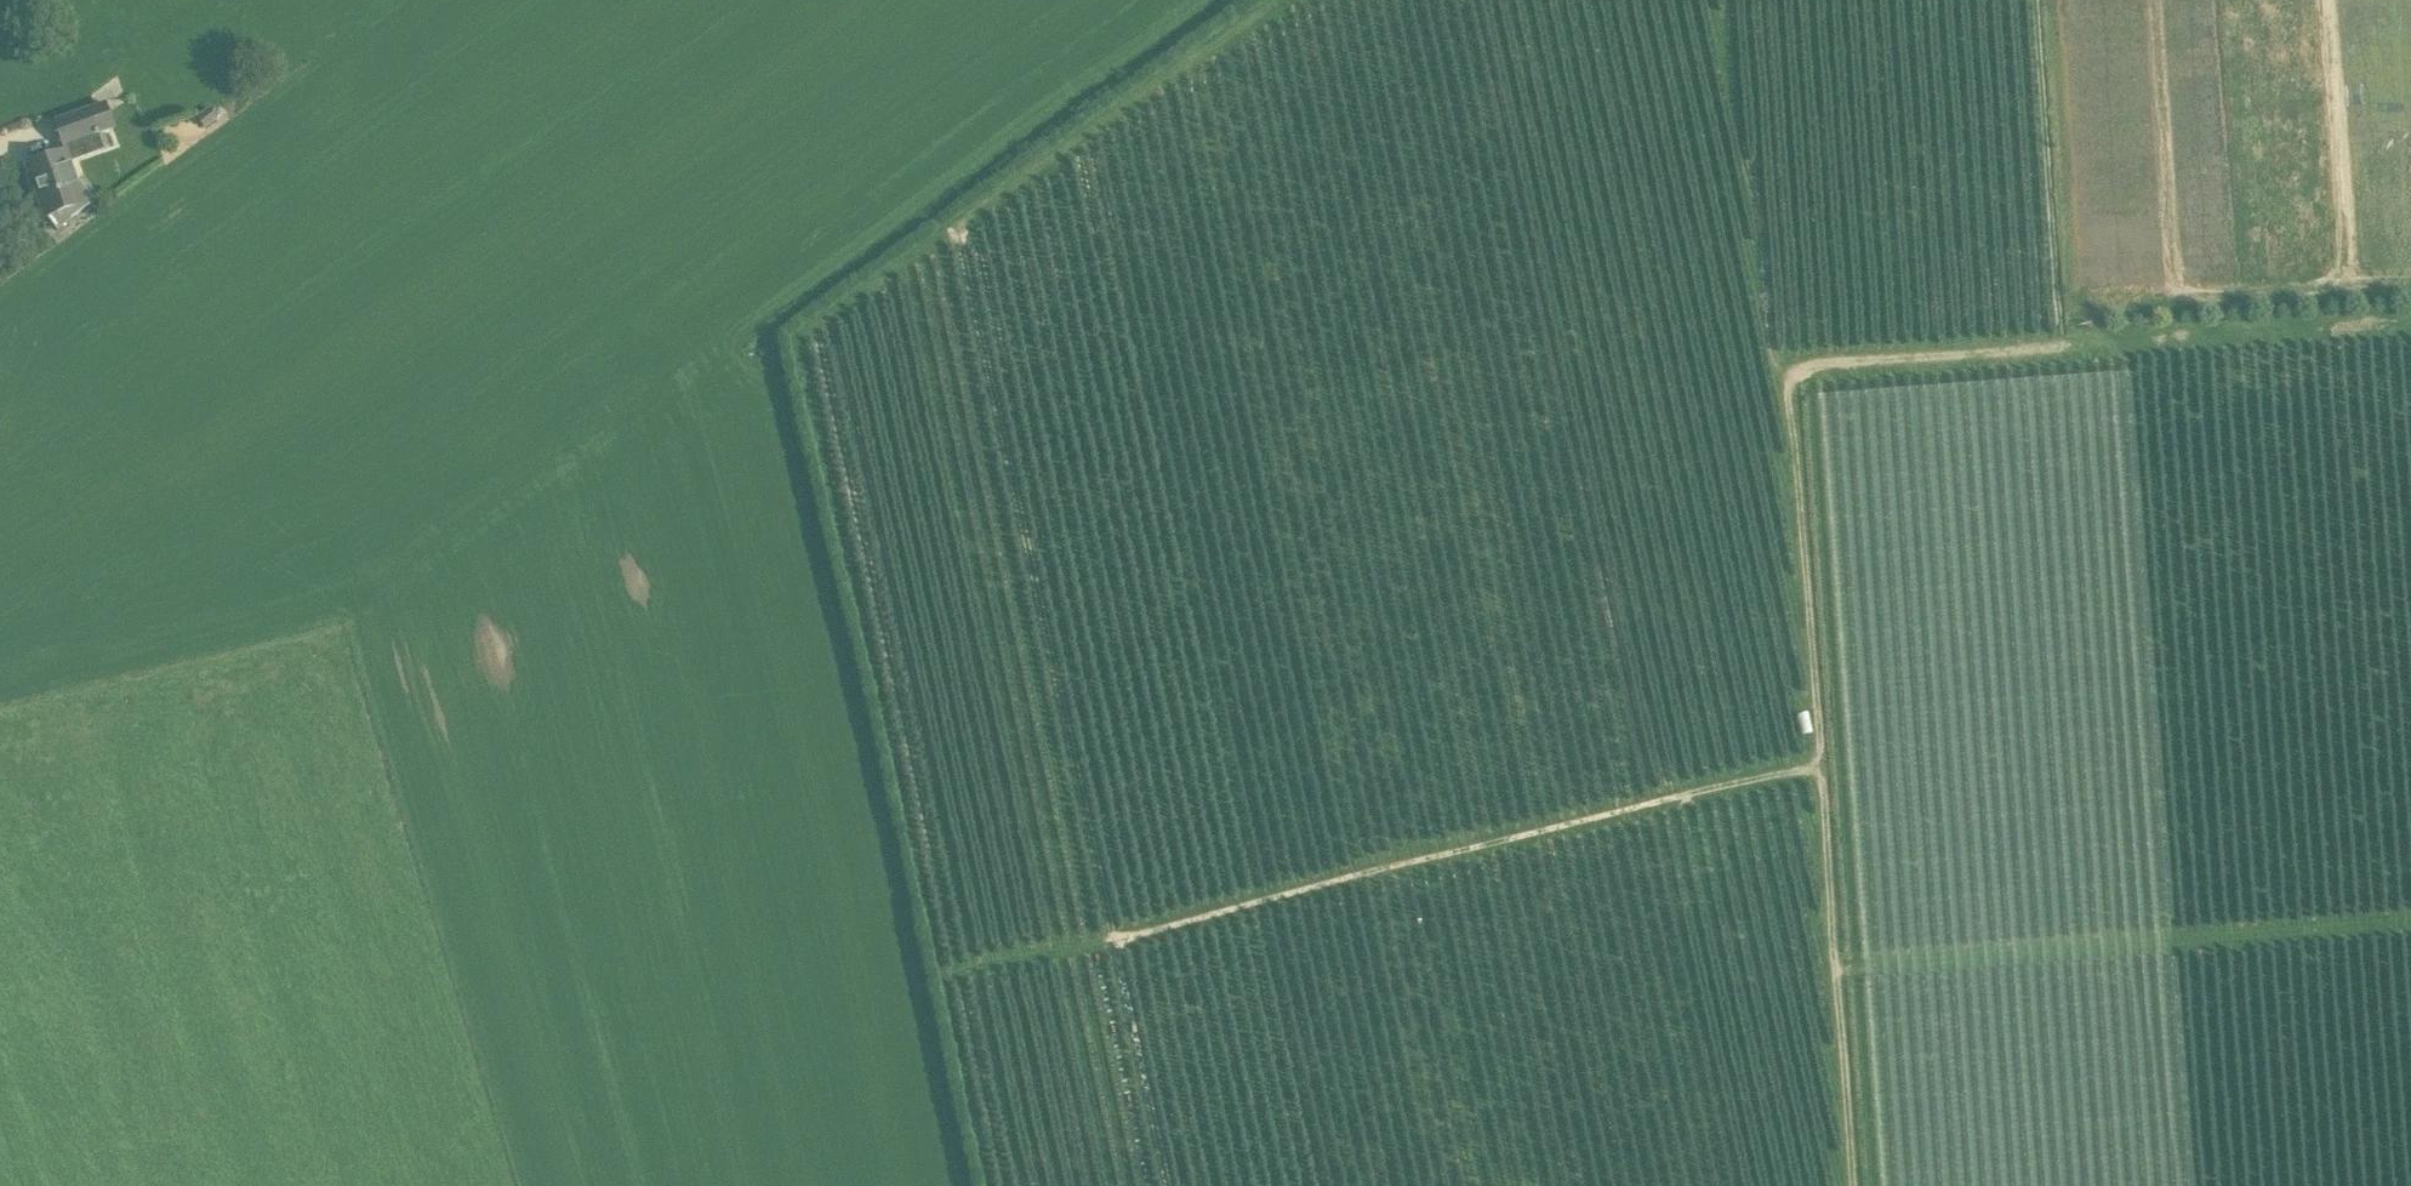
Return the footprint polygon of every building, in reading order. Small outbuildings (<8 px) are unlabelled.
[(55,123),(64,147),(67,146),(72,163),(105,151),(99,135),(114,129),(106,105),(55,123)] [(204,128),(217,119),(209,108),(196,117),(204,128)] [(48,219),(59,233),(74,221),(72,219),(95,202),(81,184),(78,187),(65,153),(27,167),(46,220),(48,219)]
